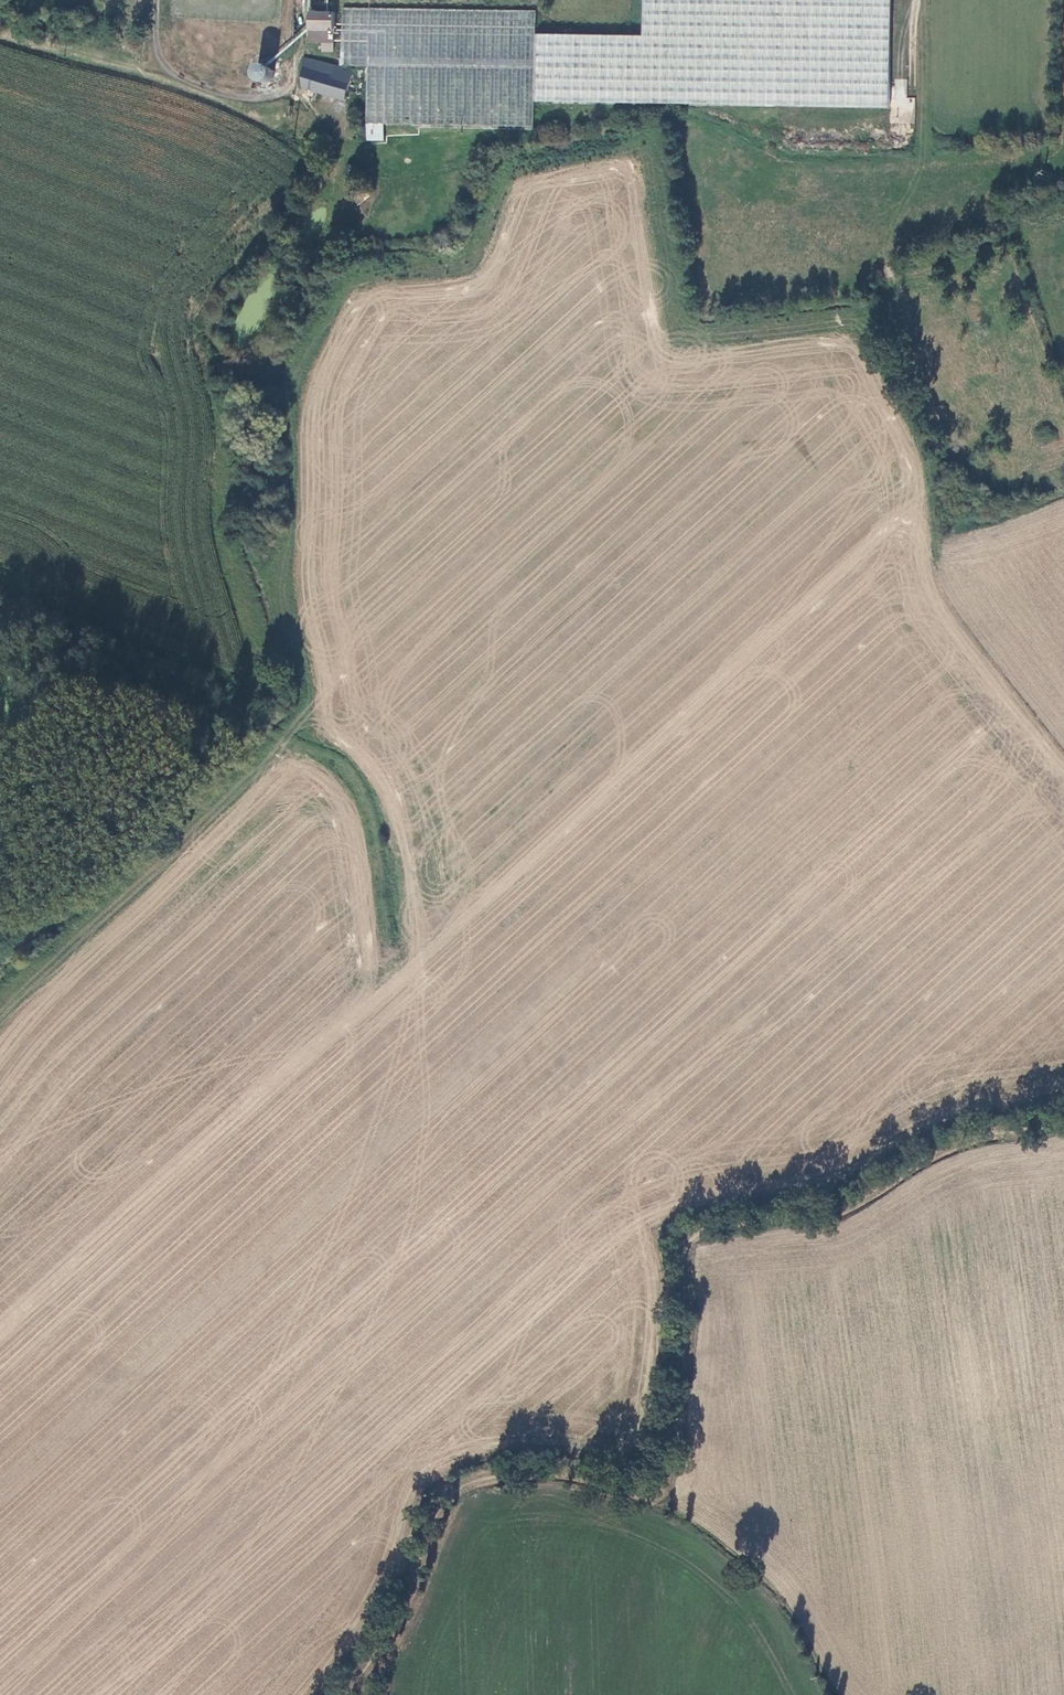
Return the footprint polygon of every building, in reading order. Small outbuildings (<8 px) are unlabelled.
[(342,9),(341,67),(368,67),(367,126),(536,129),(536,102),(890,110),(892,0),(645,0),(644,42),(538,40),(538,13),(342,9)] [(336,14),(311,13),(310,44),(323,44),(323,52),(335,52),(336,14)] [(357,73),(304,60),(304,90),(349,104),(357,73)] [(270,68),(268,67),(266,67),(265,67),(263,67),(262,68),(260,69),(259,70),(258,71),(257,73),(257,75),(257,76),(257,78),(258,80),(259,81),(261,82),(262,83),(264,84),(265,84),(267,84),(269,83),(270,82),(272,81),(273,80),(273,78),(274,77),(274,75),(274,73),(273,72),(272,70),(271,69),(270,68)] [(380,127),(365,126),(365,141),(380,141),(380,127)] [(356,180),(359,170),(349,167),(345,177),(356,180)]
